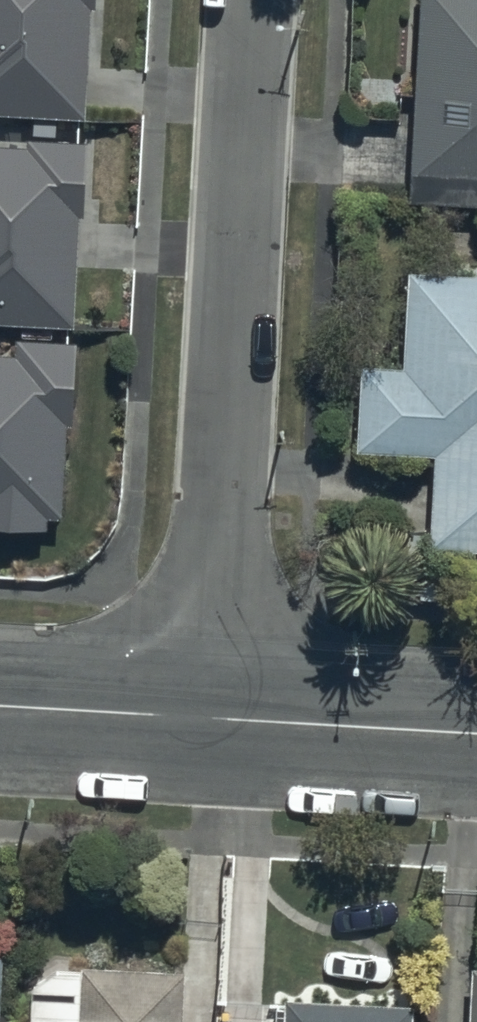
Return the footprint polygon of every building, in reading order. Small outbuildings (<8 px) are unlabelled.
[(94,0),(0,0),(0,114),(91,117),(94,0)] [(411,182),(476,187),(476,0),(424,0),(411,182)] [(82,160),(0,157),(0,329),(76,331),(82,160)] [(416,277),(411,547),(476,552),(476,277),(416,277)] [(67,356),(0,354),(0,525),(61,527),(67,356)] [(191,974),(90,969),(87,1021),(189,1021),(191,974)] [(284,1001),(283,1021),(408,1021),(408,1005),(284,1001)]
